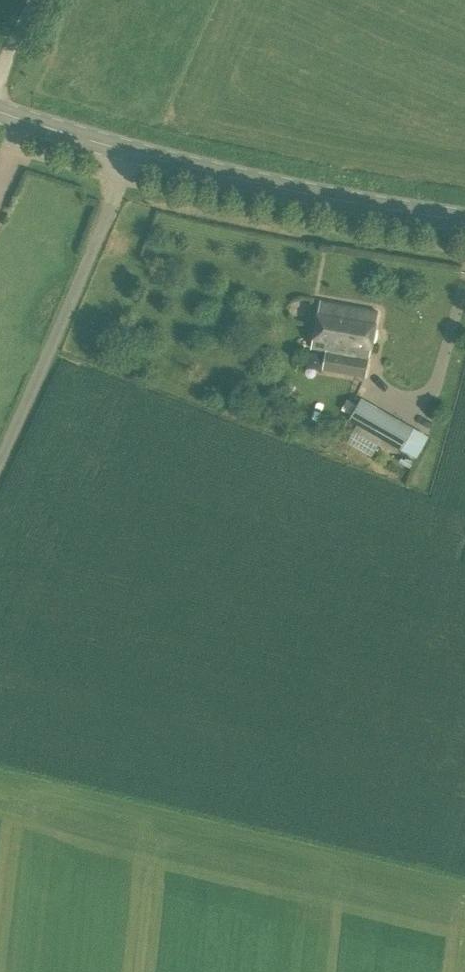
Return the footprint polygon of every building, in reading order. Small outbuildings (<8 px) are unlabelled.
[(365,377),(368,357),(377,310),(321,299),(311,349),(325,351),(322,369),(365,377)] [(401,448),(414,426),(361,396),(349,418),(401,448)] [(371,455),(378,443),(353,429),(347,441),(371,455)]
